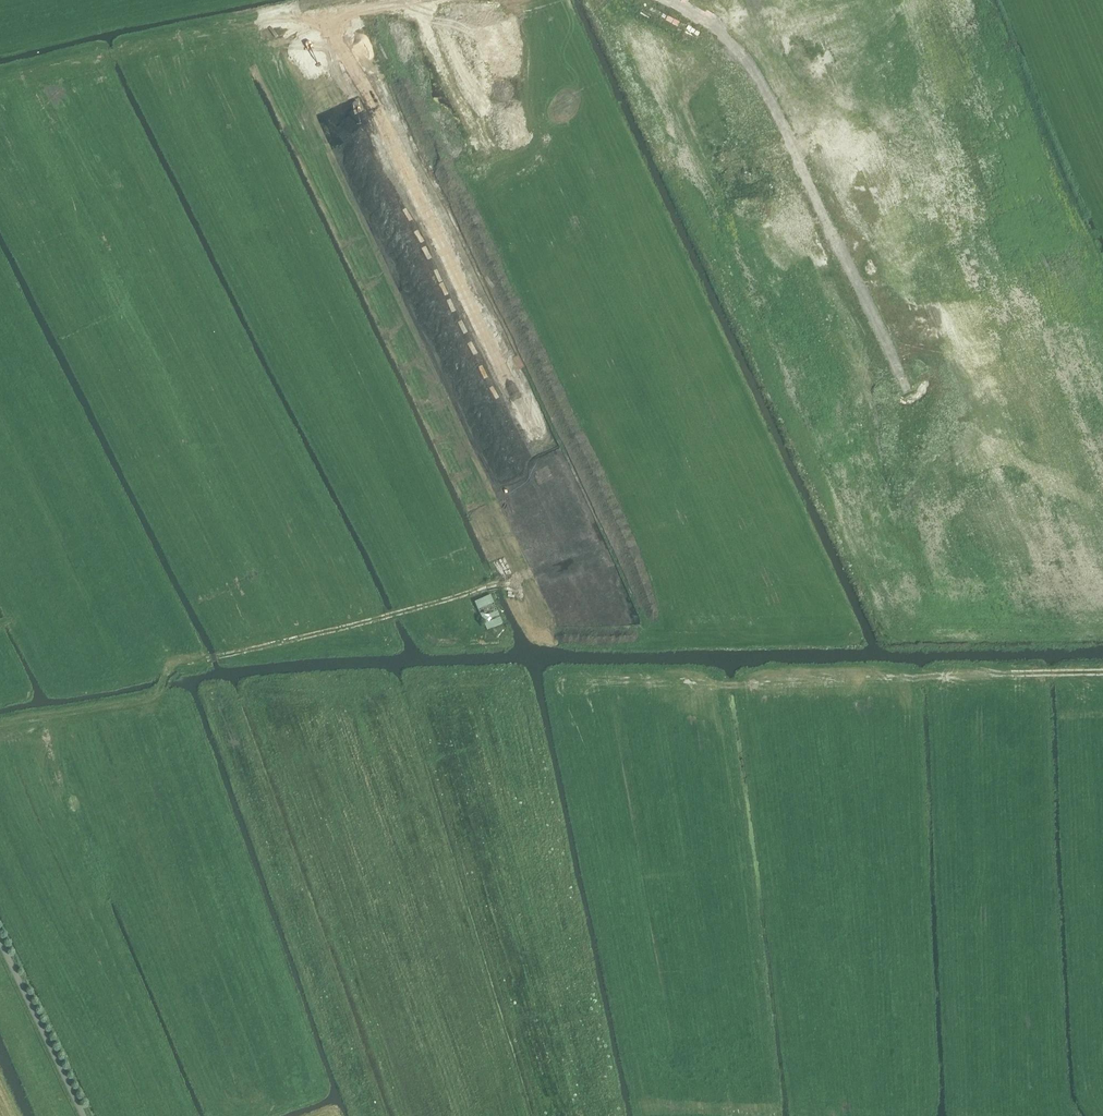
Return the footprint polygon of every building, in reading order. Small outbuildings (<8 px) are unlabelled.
[(474,602),(487,629),(502,622),(490,595),(474,602)]
